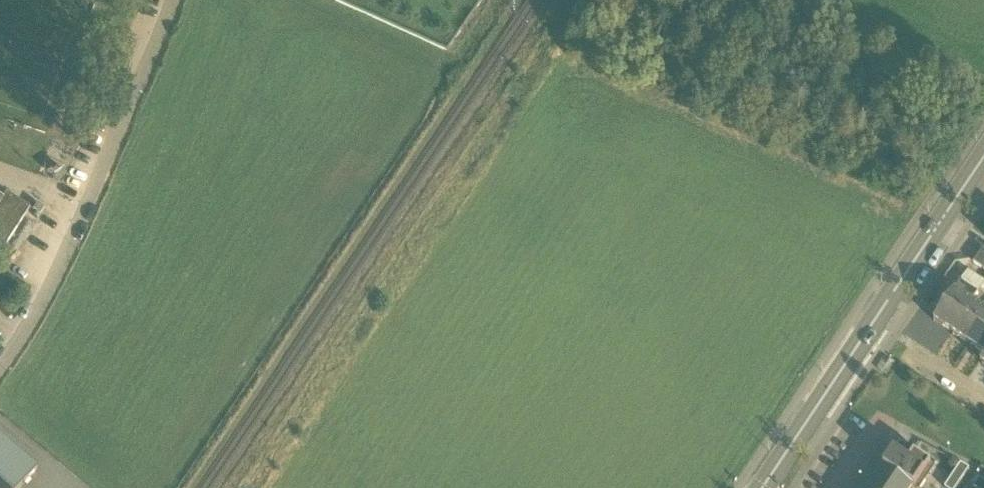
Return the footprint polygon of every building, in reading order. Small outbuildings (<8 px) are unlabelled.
[(0,197),(0,243),(6,247),(30,209),(6,194),(3,199),(0,197)] [(44,209),(38,204),(33,211),(40,215),(44,209)] [(983,250),(974,263),(983,270),(983,251),(983,250)] [(972,303),(979,293),(961,282),(935,321),(952,333),(972,303)] [(972,303),(952,333),(970,344),(983,323),(983,311),(972,303)] [(970,344),(983,354),(983,323),(970,344)] [(37,469),(0,437),(0,487),(21,487),(37,469)] [(906,447),(901,444),(884,469),(885,469),(886,469),(914,487),(922,487),(936,467),(906,447)] [(961,464),(953,477),(962,482),(970,469),(961,464)] [(886,469),(885,469),(874,487),(876,487),(914,487),(886,469)] [(962,482),(953,477),(946,487),(958,487),(962,482)]
